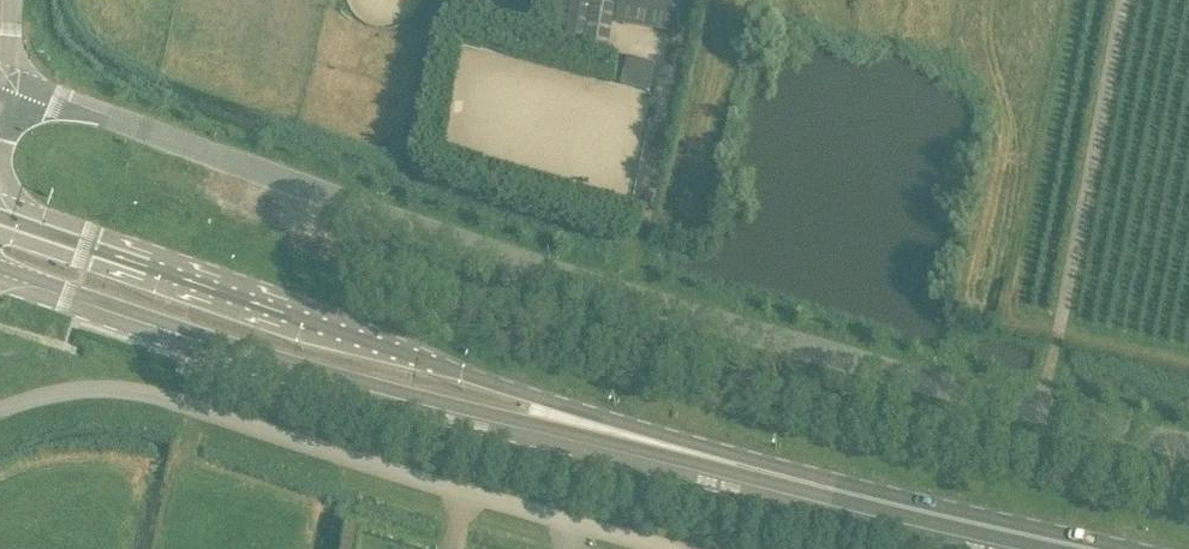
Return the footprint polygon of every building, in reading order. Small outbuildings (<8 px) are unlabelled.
[(572,0),(563,51),(582,54),(582,56),(607,60),(617,7),(591,3),(572,0)] [(682,0),(621,0),(620,9),(679,18),(682,0)] [(621,87),(650,94),(654,81),(625,73),(621,87)]
